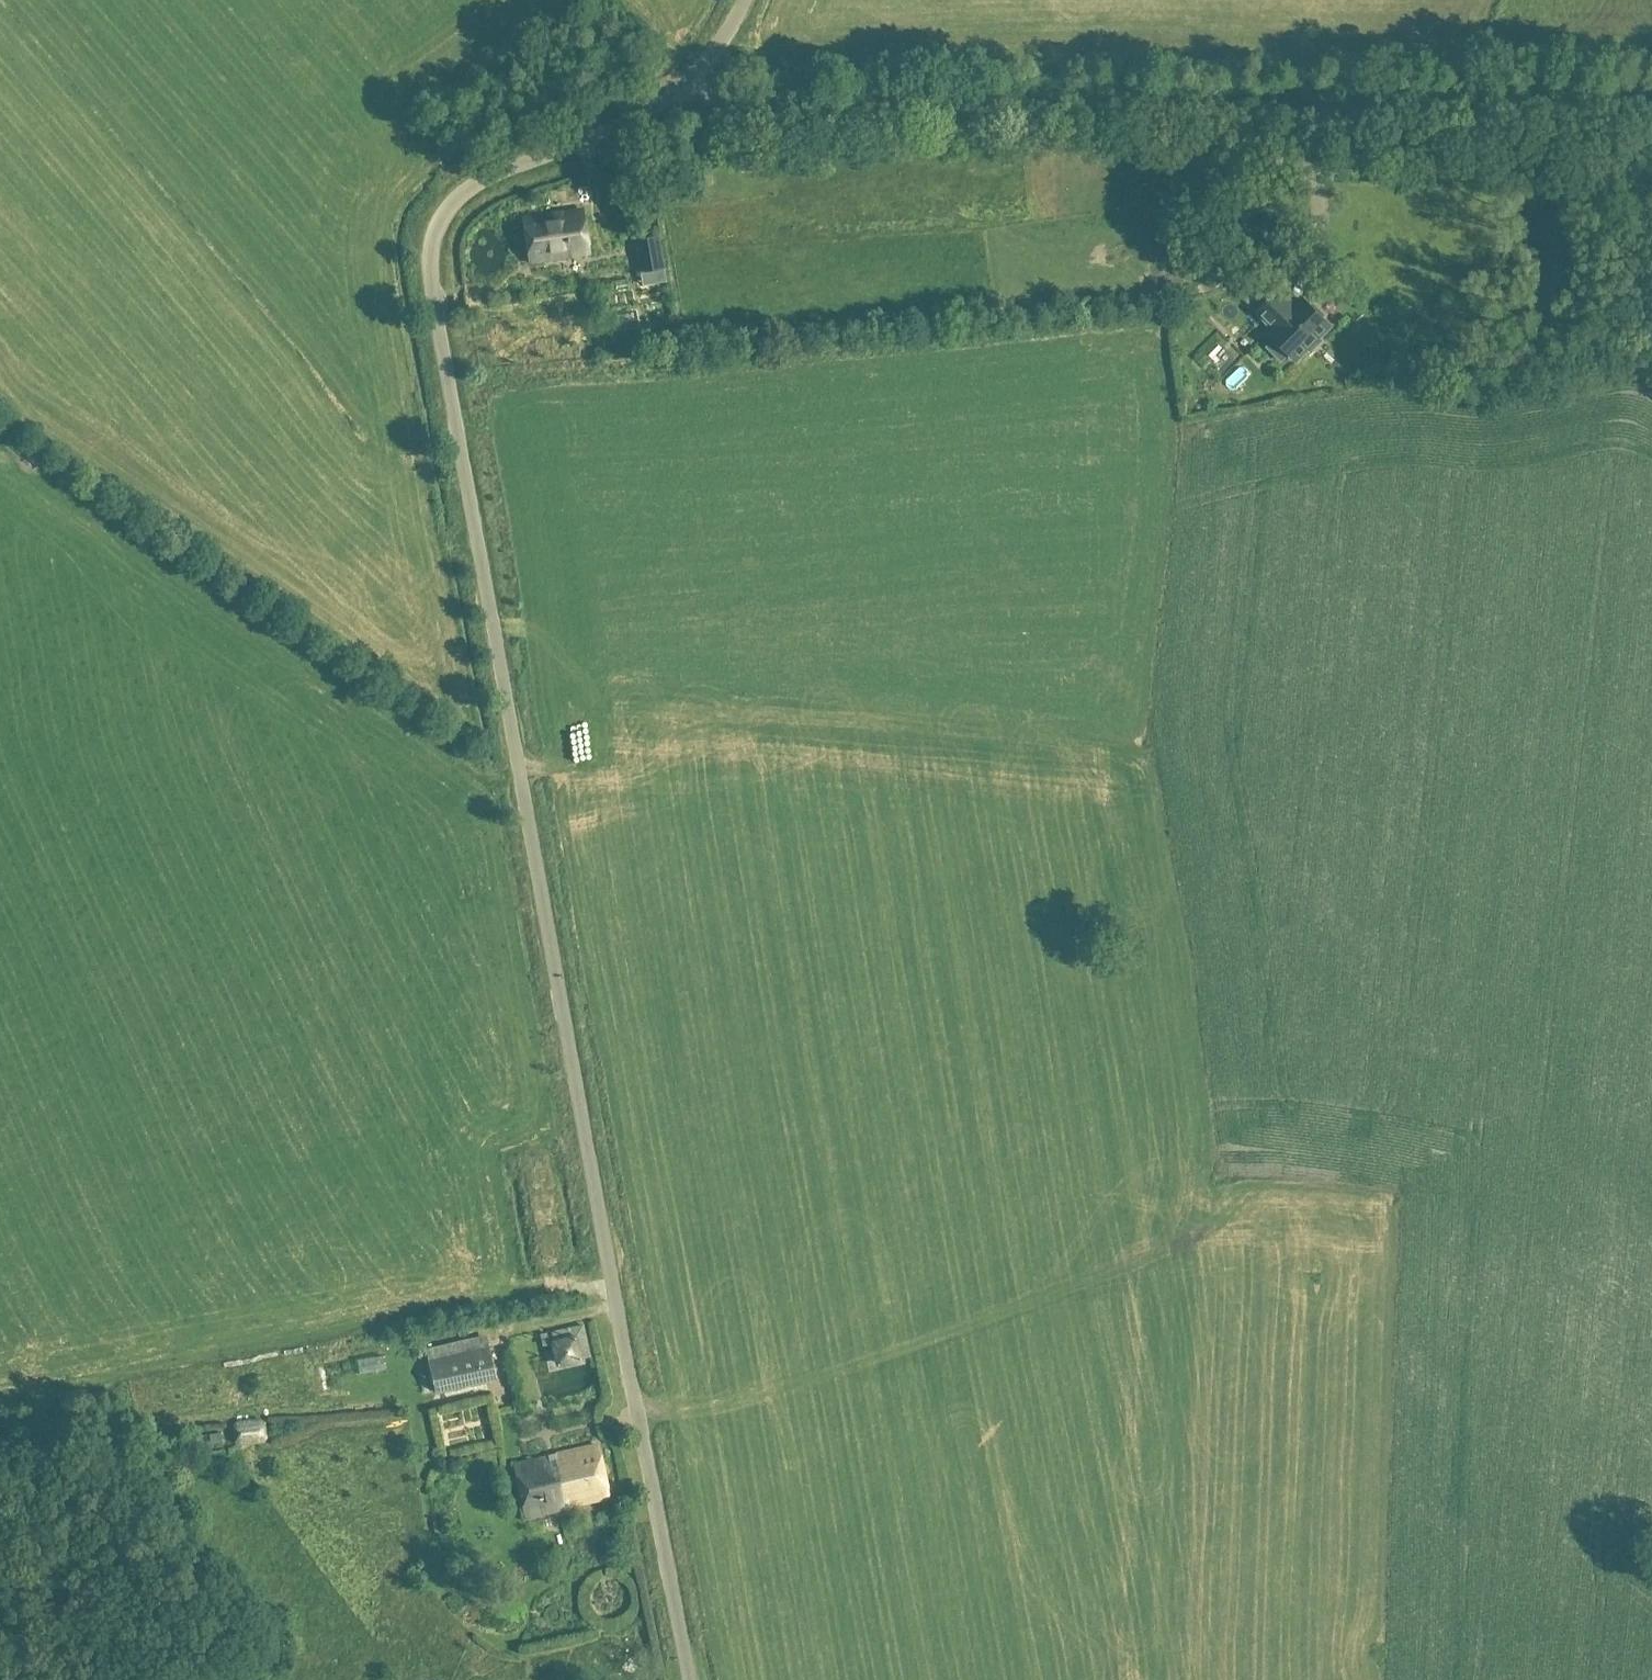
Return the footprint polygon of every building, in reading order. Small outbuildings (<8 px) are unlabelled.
[(530,261),(589,253),(583,210),(524,218),(530,261)] [(663,278),(661,268),(665,267),(660,237),(635,241),(641,271),(644,270),(646,281),(663,278)] [(1291,352),(1296,358),(1307,347),(1311,351),(1323,340),(1318,335),(1329,325),(1322,317),(1325,314),(1317,307),(1314,310),(1307,303),(1297,313),(1293,309),(1295,307),(1279,291),(1260,311),(1275,327),(1270,332),(1275,337),(1291,352)] [(556,1364),(591,1356),(584,1325),(552,1332),(553,1340),(551,1340),(556,1364)] [(428,1359),(436,1393),(496,1379),(490,1346),(428,1359)] [(265,1419),(234,1423),(237,1447),(267,1444),(265,1419)] [(526,1515),(609,1497),(597,1445),(515,1464),(526,1515)]
